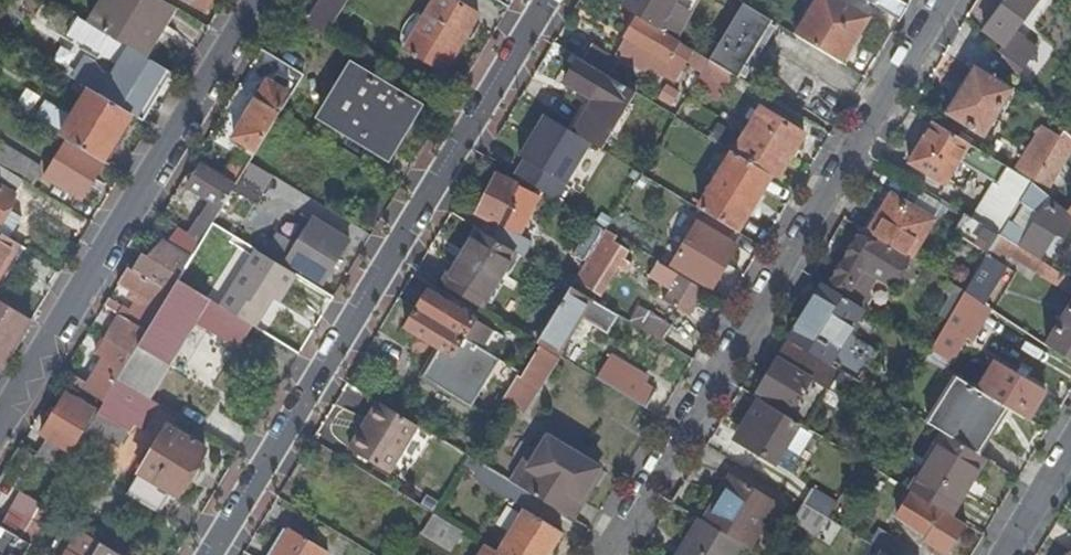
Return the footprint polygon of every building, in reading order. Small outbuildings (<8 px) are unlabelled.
[(173,6),(163,0),(100,0),(87,22),(148,59),(168,26),(162,23),(173,6)] [(206,8),(211,0),(192,0),(206,8)] [(308,22),(326,33),(346,0),(322,0),(308,22)] [(404,47),(443,70),(478,14),(455,0),(432,0),(404,47)] [(623,9),(636,17),(659,30),(677,0),(629,0),(623,9)] [(802,43),(847,70),(874,25),(833,0),(828,0),(802,43)] [(899,20),(908,4),(902,0),(866,0),(899,20)] [(997,50),(1021,79),(1026,71),(1020,67),(1034,48),(1012,31),(1035,0),(1005,0),(983,30),(1001,44),(997,50)] [(737,78),(772,21),(742,2),(707,60),(733,75),(737,78)] [(162,23),(168,26),(178,9),(173,6),(162,23)] [(685,59),(691,50),(659,30),(636,17),(624,37),(642,47),(652,54),(648,62),(646,64),(673,79),(685,59)] [(150,61),(151,60),(148,59),(87,22),(80,18),(69,36),(83,44),(80,49),(91,55),(75,82),(87,89),(131,115),(142,122),(171,74),(150,61)] [(591,44),(581,60),(606,75),(616,59),(591,44)] [(652,54),(642,47),(637,55),(648,62),(652,54)] [(691,50),(685,59),(702,69),(707,60),(691,50)] [(784,55),(766,85),(823,119),(841,90),(784,55)] [(600,148),(635,92),(606,75),(581,60),(576,57),(561,83),(591,101),(572,132),(600,148)] [(733,75),(707,60),(702,69),(699,73),(724,88),(733,75)] [(352,64),(319,115),(346,132),(349,127),(388,150),(417,104),(352,64)] [(974,66),(946,112),(983,135),(1010,89),(974,66)] [(53,132),(63,116),(0,79),(0,100),(53,132)] [(233,134),(256,149),(281,108),(290,93),(267,79),(233,134)] [(102,162),(131,115),(87,89),(59,136),(66,141),(102,162)] [(761,107),(734,152),(740,155),(772,174),(778,178),(805,133),(761,107)] [(944,183),(969,144),(933,122),(909,162),(944,183)] [(1041,127),(1024,156),(1041,166),(1058,138),(1041,127)] [(1070,151),(1070,138),(1065,132),(1063,130),(1058,138),(1041,166),(1031,182),(1044,192),(1057,175),(1070,151)] [(566,135),(543,172),(563,184),(576,162),(611,184),(620,169),(566,135)] [(82,200),(104,164),(102,162),(66,141),(44,177),(82,200)] [(0,147),(0,166),(23,180),(33,186),(44,169),(2,144),(0,147)] [(737,231),(772,174),(740,155),(734,152),(733,151),(699,208),(737,231)] [(222,152),(212,168),(236,183),(246,166),(222,152)] [(1024,156),(1014,171),(1031,182),(1041,166),(1024,156)] [(256,204),(274,175),(249,160),(246,166),(236,183),(232,189),(256,204)] [(188,185),(189,185),(209,198),(199,215),(187,234),(199,242),(232,189),(236,183),(212,168),(202,162),(188,185)] [(23,180),(0,166),(0,220),(23,180)] [(1006,166),(974,219),(999,234),(1000,233),(1007,221),(1019,202),(1031,182),(1014,171),(1006,166)] [(484,218),(479,230),(503,244),(519,213),(511,209),(513,206),(508,204),(517,185),(496,175),(477,214),(484,218)] [(1070,224),(1070,216),(1044,192),(1031,182),(1019,202),(1022,204),(1037,214),(1026,232),(1011,223),(1007,221),(1000,233),(1040,257),(1058,226),(1067,231),(1070,224)] [(179,202),(199,215),(209,198),(189,185),(179,202)] [(891,195),(869,232),(900,251),(909,256),(931,219),(891,195)] [(1007,221),(1011,223),(1022,204),(1019,202),(1007,221)] [(591,204),(584,216),(594,223),(605,229),(612,217),(591,204)] [(1022,204),(1011,223),(1026,232),(1037,214),(1022,204)] [(952,229),(989,251),(999,235),(999,234),(974,219),(962,212),(952,229)] [(276,233),(268,246),(287,259),(286,261),(321,282),(348,240),(312,218),(296,245),(276,233)] [(699,222),(674,264),(710,286),(736,244),(699,222)] [(576,251),(587,258),(605,229),(594,223),(576,251)] [(473,226),(450,263),(455,266),(477,229),(473,226)] [(450,263),(438,282),(479,307),(485,298),(514,251),(503,244),(479,230),(477,229),(455,266),(450,263)] [(615,235),(605,229),(587,258),(597,264),(585,284),(600,293),(618,265),(626,270),(631,261),(624,256),(628,249),(612,240),(615,235)] [(864,229),(859,237),(876,247),(871,255),(890,266),(900,251),(869,232),(864,229)] [(14,241),(0,233),(0,265),(14,241)] [(1070,279),(999,235),(989,251),(965,291),(983,303),(999,278),(990,273),(1003,252),(1070,294),(1070,279)] [(859,237),(829,286),(858,304),(881,266),(868,259),(871,255),(876,247),(859,237)] [(3,270),(19,244),(14,241),(0,265),(0,268),(3,270)] [(143,253),(132,270),(169,291),(177,278),(189,258),(162,241),(148,256),(143,253)] [(278,300),(295,272),(256,249),(221,305),(249,322),(264,331),(266,330),(255,323),(271,297),(278,300)] [(514,251),(485,298),(491,302),(520,254),(514,251)] [(917,274),(923,265),(913,259),(910,257),(904,266),(917,274)] [(570,285),(582,266),(571,260),(560,279),(570,285)] [(677,274),(658,262),(649,277),(668,288),(677,274)] [(143,312),(136,323),(146,329),(169,291),(132,270),(127,267),(118,281),(135,292),(131,298),(142,305),(140,310),(143,312)] [(679,276),(664,300),(690,315),(704,291),(679,276)] [(235,346),(249,322),(221,305),(207,296),(177,278),(169,291),(146,329),(131,353),(117,377),(148,396),(169,363),(167,361),(193,320),(235,346)] [(824,283),(790,339),(840,369),(866,385),(885,355),(856,337),(847,332),(863,307),(858,304),(829,286),(824,283)] [(577,313),(587,296),(571,286),(539,339),(538,338),(536,342),(553,352),(577,313)] [(427,290),(415,309),(416,309),(480,348),(491,330),(427,290)] [(947,321),(932,345),(951,356),(965,333),(971,337),(989,307),(983,303),(965,291),(947,321)] [(587,296),(577,313),(601,328),(612,310),(587,296)] [(2,369),(32,320),(0,301),(0,368),(2,369)] [(1046,344),(1065,357),(1070,361),(1070,303),(1064,314),(1060,312),(1056,317),(1061,320),(1046,344)] [(639,307),(630,321),(663,341),(672,327),(639,307)] [(856,337),(871,312),(863,307),(847,332),(856,337)] [(439,346),(432,357),(481,386),(487,376),(507,388),(516,375),(518,371),(480,348),(416,309),(405,326),(439,346)] [(119,312),(112,323),(119,327),(126,316),(119,312)] [(112,323),(104,336),(131,353),(146,329),(136,323),(126,316),(119,327),(112,323)] [(74,375),(70,381),(103,401),(108,392),(117,377),(131,353),(104,336),(95,351),(103,356),(86,383),(74,375)] [(789,338),(754,395),(760,398),(800,422),(803,424),(825,388),(828,389),(840,369),(790,339),(789,338)] [(664,352),(688,366),(692,359),(668,344),(664,352)] [(519,376),(516,375),(507,388),(501,398),(523,412),(556,357),(538,346),(519,376)] [(649,376),(612,354),(606,362),(644,385),(649,376)] [(470,404),(481,386),(432,357),(421,375),(470,404)] [(1007,406),(1028,419),(1031,413),(1045,390),(997,360),(979,390),(1001,402),(1007,406)] [(596,378),(644,407),(654,391),(644,385),(606,362),(596,378)] [(971,449),(1001,402),(979,390),(957,376),(927,422),(938,429),(943,432),(971,449)] [(139,411),(148,396),(117,377),(108,392),(139,411)] [(46,438),(37,452),(62,467),(74,447),(87,427),(97,410),(66,392),(40,434),(46,438)] [(118,446),(139,411),(108,392),(103,401),(97,410),(87,427),(118,446)] [(777,460),(800,422),(760,398),(737,435),(777,460)] [(387,472),(416,424),(376,400),(347,447),(387,472)] [(977,453),(1007,406),(1001,402),(971,449),(977,453)] [(168,424),(166,427),(203,450),(205,447),(168,424)] [(166,427),(132,483),(164,502),(171,491),(176,494),(203,450),(166,427)] [(926,459),(943,432),(938,429),(922,457),(926,459)] [(926,459),(908,489),(913,492),(949,514),(963,491),(957,487),(978,453),(977,453),(971,449),(943,432),(926,459)] [(533,448),(512,483),(561,512),(570,517),(593,480),(587,477),(593,466),(599,470),(600,469),(548,437),(539,452),(533,448)] [(521,441),(500,475),(512,483),(533,448),(521,441)] [(963,491),(983,457),(978,453),(957,487),(963,491)] [(458,469),(525,508),(553,525),(561,512),(512,483),(500,475),(467,455),(458,469)] [(593,480),(599,470),(593,466),(587,477),(593,480)] [(731,474),(704,519),(741,542),(750,547),(777,501),(731,474)] [(158,511),(164,502),(132,483),(126,492),(158,511)] [(813,485),(803,502),(828,517),(838,500),(813,485)] [(426,489),(418,503),(432,511),(441,497),(426,489)] [(964,523),(949,514),(913,492),(898,516),(927,534),(923,541),(933,546),(929,553),(933,554),(945,554),(964,523)] [(31,517),(36,509),(17,497),(0,525),(0,554),(9,554),(31,517)] [(792,519),(817,534),(828,517),(803,502),(792,519)] [(499,551),(506,554),(546,554),(561,530),(553,525),(525,508),(499,551)] [(431,513),(419,534),(451,552),(463,532),(431,513)] [(31,517),(9,554),(23,554),(42,523),(31,517)] [(741,542),(704,519),(701,517),(678,554),(733,554),(741,542)] [(861,537),(890,554),(903,554),(910,544),(871,521),(861,537)] [(289,527),(285,525),(266,554),(272,554),(289,527)] [(272,554),(323,554),(326,550),(289,527),(272,554)] [(99,542),(80,530),(64,554),(91,554),(99,542)] [(99,542),(91,554),(122,554),(99,542)] [(499,551),(486,543),(479,554),(506,554),(499,551)]
